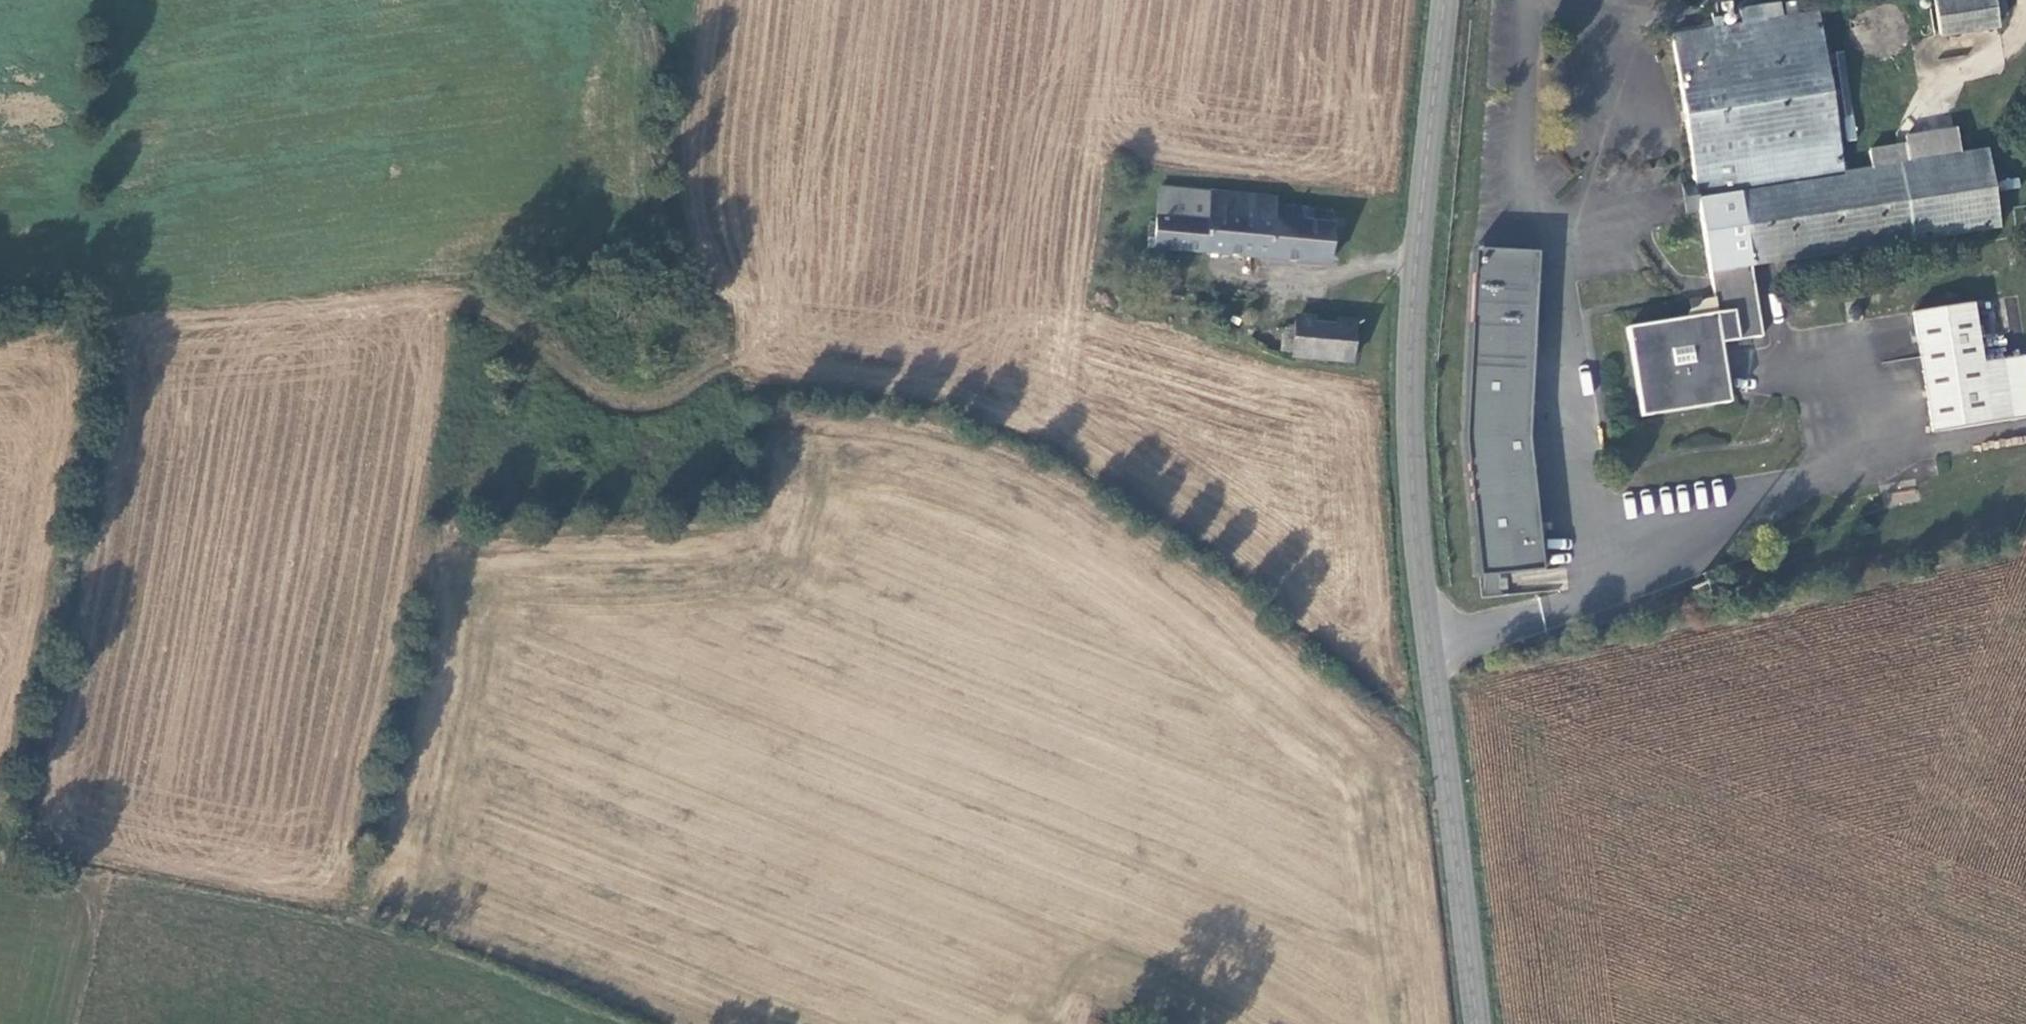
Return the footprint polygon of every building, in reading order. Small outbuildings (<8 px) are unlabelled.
[(1938,34),(1997,27),(1994,0),(1934,0),(1938,34)] [(1699,238),(1707,296),(1682,300),(1685,320),(1625,329),(1638,420),(1726,408),(1718,349),(1757,344),(1746,269),(1993,234),(1983,164),(1957,168),(1953,142),(1901,149),(1902,157),(1865,162),(1867,180),(1839,184),(1816,19),(1763,27),(1760,11),(1724,16),(1726,32),(1702,35),(1701,24),(1691,26),(1692,35),(1671,38),(1691,180),(1693,195),(1695,212),(1699,238)] [(1274,199),(1160,187),(1155,246),(1330,263),(1333,222),(1307,220),(1309,209),(1274,205),(1274,199)] [(1541,252),(1477,248),(1466,440),(1481,576),(1482,576),(1500,574),(1545,569),(1531,438),(1541,252)] [(1978,301),(1913,313),(1930,434),(2025,420),(2025,356),(1987,362),(1978,301)] [(1292,321),(1291,341),(1290,354),(1352,359),(1355,326),(1292,321)] [(1502,595),(1500,574),(1482,576),(1484,597),(1502,595)]
